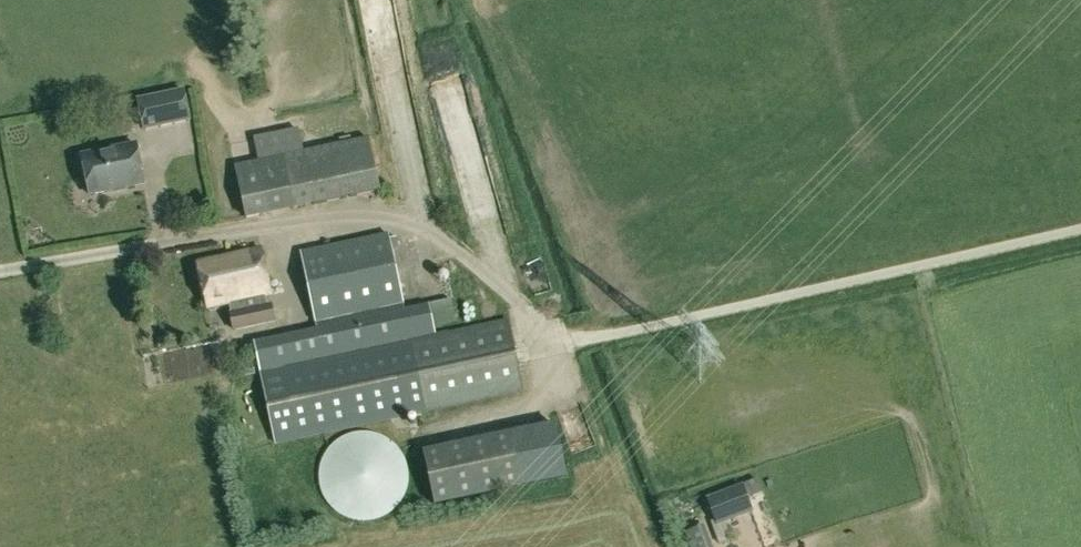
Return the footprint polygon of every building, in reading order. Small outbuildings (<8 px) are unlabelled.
[(152,97),(158,126),(190,119),(184,91),(152,97)] [(257,159),(303,149),(298,126),(253,136),(257,159)] [(368,136),(303,149),(257,159),(234,164),(246,218),(380,189),(378,181),(376,172),(368,136)] [(135,144),(81,155),(89,195),(144,183),(135,144)] [(391,247),(389,237),(388,231),(300,250),(316,327),(252,341),(274,444),(413,414),(422,412),(522,391),(507,318),(435,334),(429,306),(405,311),(391,247)] [(228,303),(230,311),(266,303),(265,295),(270,294),(260,249),(198,262),(208,308),(228,303)] [(266,303),(230,311),(229,311),(232,330),(275,321),(271,302),(266,303)] [(455,463),(516,456),(512,423),(451,430),(455,463)] [(535,474),(569,469),(564,429),(530,433),(535,474)] [(321,460),(320,461),(320,463),(320,464),(319,465),(319,466),(319,468),(319,469),(318,470),(318,472),(318,473),(318,474),(318,476),(318,477),(318,478),(318,480),(319,481),(319,482),(319,484),(319,485),(320,486),(320,488),(320,489),(321,490),(321,491),(322,493),(322,494),(323,495),(324,496),(324,497),(325,498),(326,500),(326,501),(327,502),(328,503),(329,504),(330,505),(331,506),(331,507),(332,508),(333,509),(334,509),(335,510),(337,511),(338,512),(339,513),(340,513),(341,514),(342,515),(343,515),(345,516),(346,516),(347,517),(348,517),(350,518),(351,518),(352,518),(353,519),(355,519),(356,519),(357,519),(359,519),(360,519),(361,520),(363,520),(364,520),(365,519),(367,519),(368,519),(369,519),(371,519),(372,519),(373,518),(375,518),(376,518),(377,517),(378,517),(380,516),(381,516),(382,515),(383,515),(384,514),(386,513),(387,513),(388,512),(389,511),(390,510),(391,510),(392,509),(393,508),(394,507),(395,506),(396,505),(397,504),(398,503),(398,502),(399,501),(400,500),(401,499),(401,497),(402,496),(403,495),(403,494),(404,493),(404,491),(405,490),(405,489),(406,488),(406,486),(406,485),(407,484),(407,483),(407,481),(407,480),(407,479),(407,477),(407,476),(407,475),(407,474),(407,472),(407,471),(407,470),(407,468),(407,467),(406,466),(406,464),(406,463),(405,462),(405,461),(405,459),(404,458),(404,457),(403,456),(402,454),(402,453),(401,452),(400,451),(400,450),(399,449),(398,448),(397,447),(396,446),(396,445),(395,444),(394,443),(393,442),(392,441),(391,440),(390,439),(389,438),(388,438),(386,437),(385,436),(384,436),(383,435),(382,435),(380,434),(379,433),(378,433),(377,433),(375,432),(374,432),(373,431),(372,431),(370,431),(369,431),(368,431),(366,430),(365,430),(364,430),(362,430),(361,430),(360,430),(358,430),(357,431),(356,431),(354,431),(353,431),(352,432),(351,432),(349,432),(348,433),(347,433),(346,434),(344,434),(343,435),(342,435),(341,436),(340,437),(338,437),(337,438),(336,439),(335,440),(334,441),(333,442),(332,442),(331,443),(330,444),(329,445),(329,446),(328,447),(327,448),(326,449),(325,451),(325,452),(324,453),(323,454),(323,455),(322,456),(322,458),(321,459),(321,460)] [(431,474),(437,497),(525,475),(519,452),(431,474)] [(705,500),(714,525),(750,511),(740,486),(705,500)] [(702,527),(685,534),(690,546),(710,546),(702,527)]
